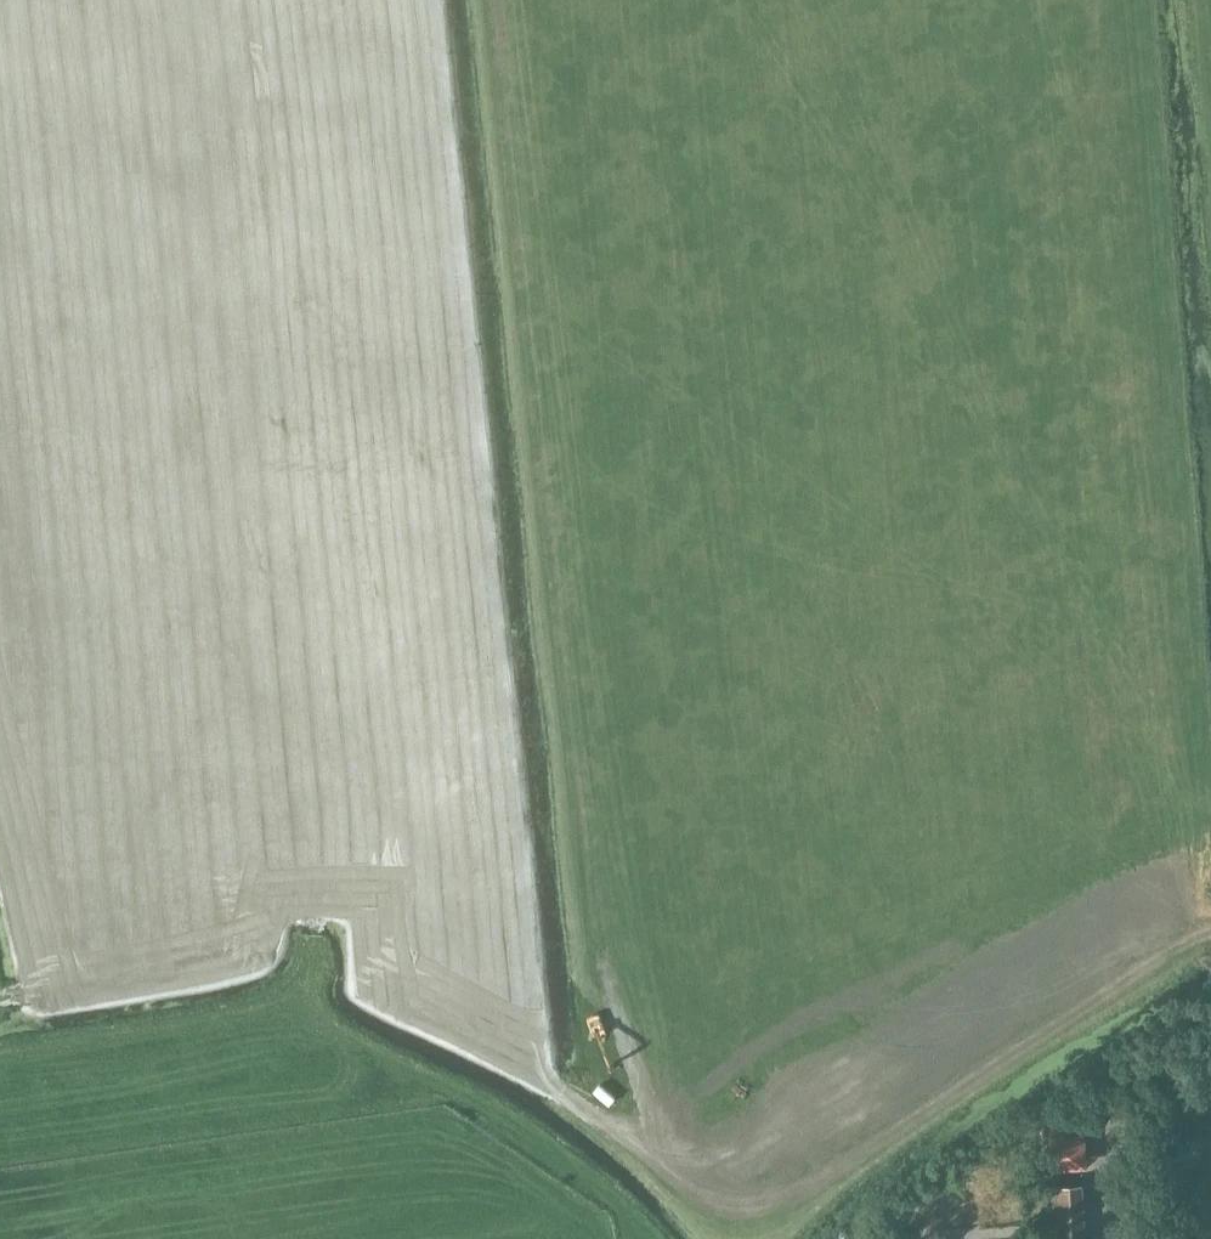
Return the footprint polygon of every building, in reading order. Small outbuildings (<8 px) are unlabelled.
[(1082,1186),(1047,1187),(1050,1238),(1086,1238),(1082,1186)]
